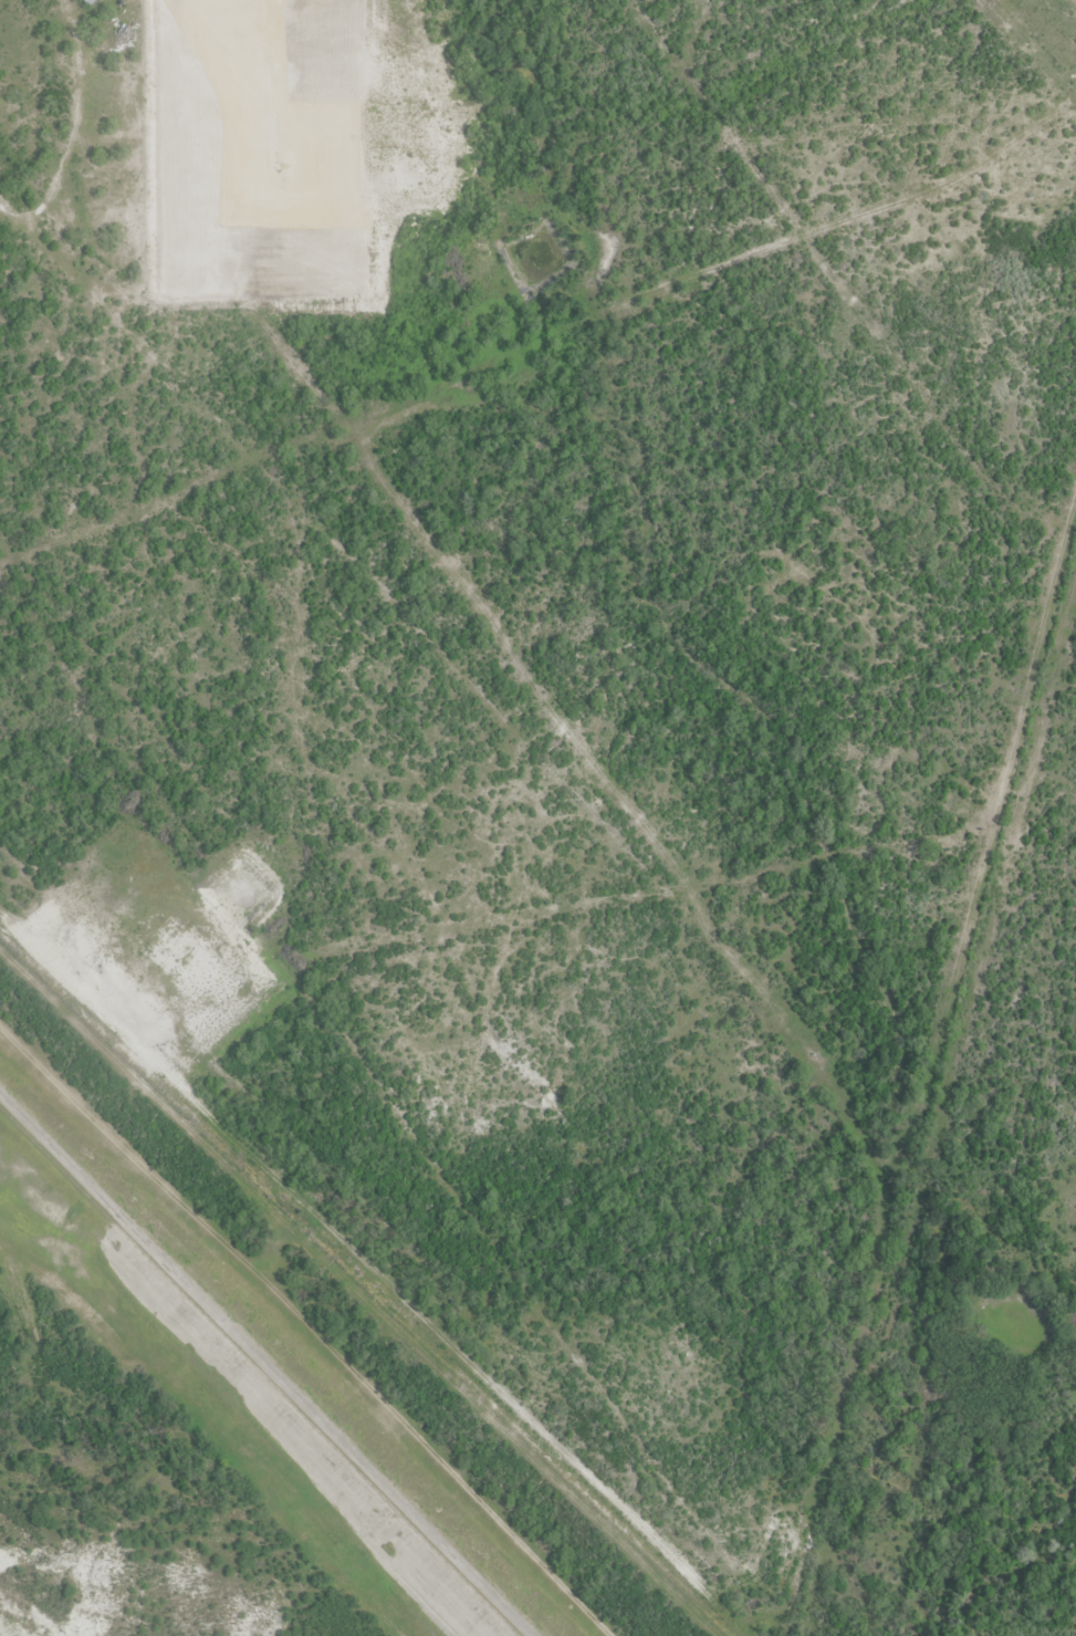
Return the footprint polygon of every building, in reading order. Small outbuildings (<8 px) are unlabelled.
[(120,43),(132,54),(144,41),(124,21),(101,46),(110,54),(120,43)]
